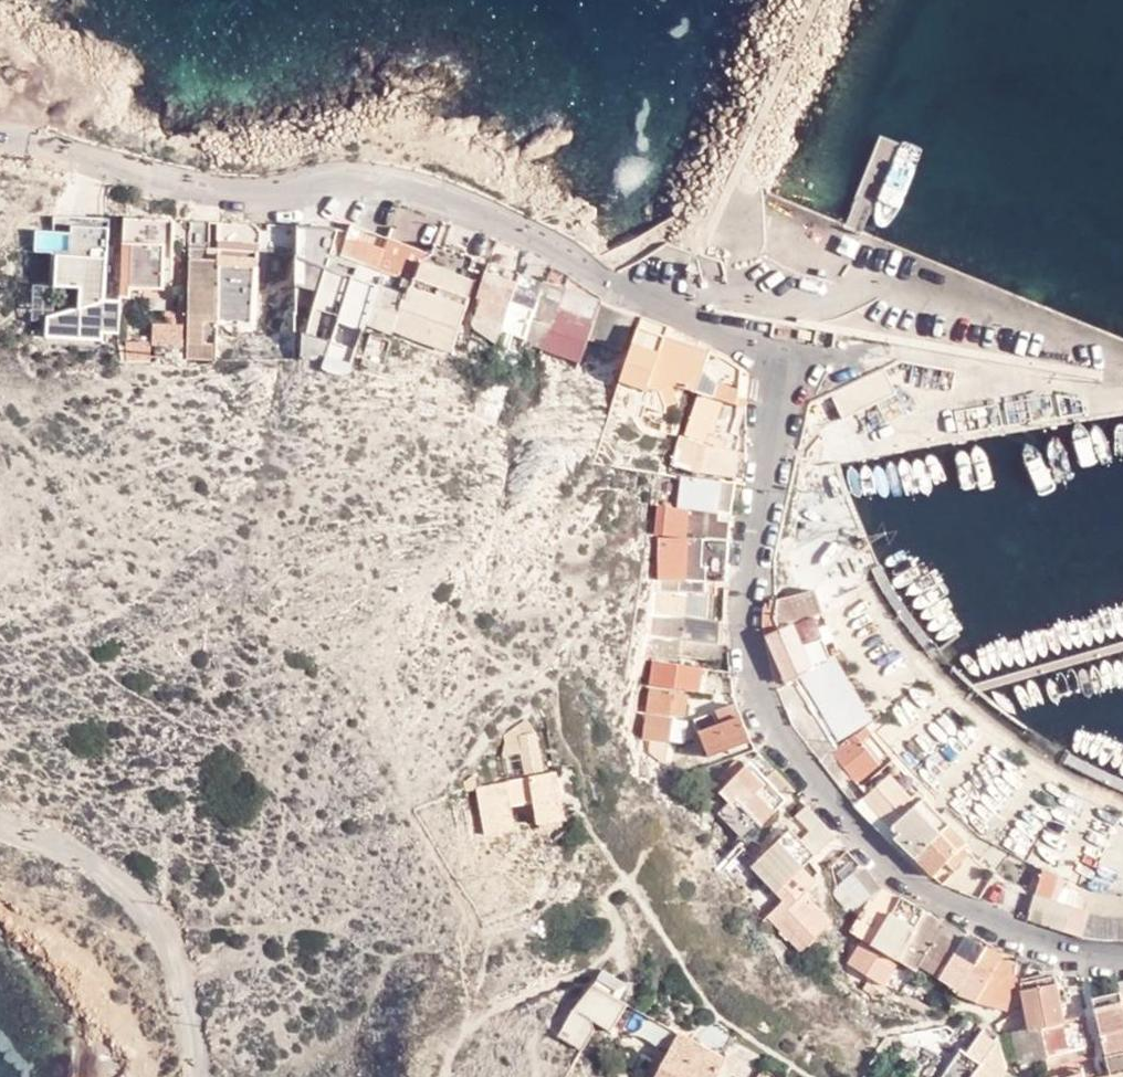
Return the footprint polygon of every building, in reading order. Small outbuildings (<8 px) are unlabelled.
[(108,299),(112,218),(85,217),(57,215),(56,231),(39,229),(38,248),(60,249),(57,289),(82,290),(82,305),(50,316),(49,336),(104,339),(105,332),(121,333),(123,301),(108,299)] [(396,229),(357,216),(352,229),(391,241),(396,229)] [(135,219),(128,219),(126,244),(124,297),(133,297),(134,288),(166,292),(168,265),(169,247),(176,247),(178,222),(135,219)] [(223,327),(228,253),(218,252),(219,224),(194,223),(185,343),(209,345),(210,326),(223,327)] [(352,229),(350,236),(389,248),(391,241),(352,229)] [(333,230),(308,230),(305,263),(303,291),(301,310),(315,315),(308,338),(303,336),(301,359),(300,365),(325,365),(332,346),(340,322),(342,317),(354,282),(331,273),(338,257),(335,256),(343,234),(333,230)] [(389,248),(350,236),(344,259),(380,274),(389,248)] [(391,241),(389,248),(423,260),(426,253),(408,247),(391,241)] [(455,253),(437,247),(433,257),(468,270),(472,259),(455,253)] [(413,287),(416,283),(423,260),(389,248),(380,274),(413,287)] [(228,253),(223,327),(262,330),(267,256),(228,253)] [(416,283),(472,302),(482,274),(468,270),(433,257),(423,260),(416,283)] [(488,277),(480,301),(484,303),(481,314),(508,325),(520,287),(488,277)] [(354,282),(342,317),(368,328),(381,292),(354,282)] [(408,303),(397,334),(453,354),(472,302),(416,283),(413,287),(408,303)] [(547,284),(543,295),(562,302),(566,290),(547,284)] [(505,333),(528,341),(540,305),(543,295),(520,287),(508,325),(505,333)] [(566,290),(562,302),(599,315),(603,304),(566,290)] [(381,292),(368,328),(394,338),(405,302),(381,292)] [(543,295),(540,305),(541,306),(559,312),(562,302),(543,295)] [(562,302),(559,312),(596,325),(599,315),(562,302)] [(528,344),(546,350),(559,312),(541,306),(528,344)] [(559,312),(546,350),(582,363),(592,338),(596,325),(559,312)] [(596,325),(592,338),(624,350),(631,326),(599,315),(596,325)] [(645,318),(641,329),(667,339),(671,327),(645,318)] [(177,327),(164,327),(164,346),(176,346),(177,327)] [(667,339),(641,329),(635,346),(662,356),(667,339)] [(662,356),(653,380),(694,393),(726,403),(742,408),(744,390),(746,372),(725,360),(667,339),(662,356)] [(153,343),(128,342),(128,357),(153,358),(153,343)] [(209,345),(185,343),(184,360),(220,362),(221,346),(209,345)] [(635,346),(622,382),(648,392),(653,380),(662,356),(635,346)] [(354,370),(327,360),(325,365),(322,374),(351,380),(353,375),(354,370)] [(830,396),(844,421),(897,394),(884,369),(830,396)] [(692,398),(684,437),(708,446),(738,454),(741,439),(734,436),(741,413),(724,408),(692,398)] [(736,479),(738,454),(708,446),(708,448),(683,441),(674,467),(703,474),(734,481),(733,479),(736,479)] [(658,476),(658,481),(654,507),(662,508),(679,510),(685,480),(686,479),(658,476)] [(725,483),(686,479),(685,480),(725,485),(719,516),(733,517),(736,502),(739,486),(739,483),(725,483)] [(685,480),(679,510),(719,516),(725,485),(685,480)] [(679,510),(662,508),(658,537),(676,538),(689,539),(706,541),(730,542),(733,517),(719,516),(679,510)] [(689,539),(676,538),(674,568),(690,567),(689,539)] [(706,541),(689,539),(690,567),(708,568),(706,541)] [(730,542),(706,541),(708,568),(720,569),(729,570),(730,542)] [(690,567),(674,568),(673,581),(719,583),(720,569),(708,568),(690,567)] [(673,581),(663,580),(662,593),(686,594),(713,595),(718,595),(719,583),(673,581)] [(662,593),(659,593),(656,614),(684,616),(686,594),(662,593)] [(713,595),(686,594),(684,616),(709,620),(713,595)] [(797,628),(807,625),(814,620),(808,595),(797,599),(781,602),(780,612),(782,631),(783,635),(797,628)] [(768,616),(769,633),(782,631),(780,612),(768,616)] [(793,686),(798,682),(803,680),(826,665),(807,625),(797,628),(812,662),(797,672),(789,678),(793,686)] [(812,662),(797,628),(783,635),(772,641),(789,678),(797,672),(812,662)] [(782,631),(769,633),(772,641),(783,635),(782,631)] [(682,639),(653,636),(652,658),(679,661),(680,657),(682,639)] [(725,646),(682,639),(680,657),(722,663),(725,646)] [(679,666),(650,662),(648,683),(675,687),(679,666)] [(803,680),(845,743),(869,727),(828,665),(826,665),(803,680)] [(679,666),(675,687),(699,691),(703,669),(679,666)] [(803,680),(798,682),(839,746),(845,743),(803,680)] [(671,715),(675,693),(652,690),(649,711),(671,715)] [(691,696),(675,693),(671,715),(689,717),(691,696)] [(747,719),(741,705),(720,711),(727,725),(747,719)] [(672,741),(675,721),(650,718),(646,738),(672,741)] [(756,743),(747,719),(727,725),(702,734),(712,759),(756,743)] [(528,743),(534,742),(534,733),(526,720),(515,727),(517,736),(506,740),(507,747),(528,743)] [(842,753),(838,758),(861,786),(882,765),(861,739),(842,753)] [(548,778),(542,740),(534,742),(528,743),(533,779),(548,778)] [(505,781),(533,779),(528,743),(507,747),(504,748),(499,754),(505,781)] [(758,751),(738,759),(748,769),(765,786),(771,781),(791,803),(798,795),(758,751)] [(748,769),(738,759),(712,789),(723,796),(748,769)] [(748,769),(723,796),(729,805),(741,815),(746,811),(765,829),(791,803),(771,781),(765,786),(748,769)] [(462,785),(465,792),(474,789),(471,777),(462,785)] [(545,826),(570,824),(563,779),(537,784),(539,798),(545,826)] [(921,808),(914,800),(894,779),(887,786),(882,790),(909,819),(919,809),(921,808)] [(518,802),(539,798),(537,784),(516,788),(518,802)] [(518,802),(516,788),(485,794),(492,833),(520,827),(515,803),(518,802)] [(882,790),(867,803),(896,832),(909,819),(882,790)] [(900,842),(921,863),(945,836),(919,809),(909,819),(896,832),(867,803),(859,810),(895,847),(900,842)] [(921,808),(919,809),(945,836),(953,829),(929,803),(921,808)] [(718,818),(747,847),(765,829),(746,811),(741,815),(729,805),(718,818)] [(824,824),(812,810),(800,820),(804,824),(795,832),(819,859),(839,841),(824,824)] [(945,836),(921,863),(929,871),(937,879),(950,866),(956,873),(974,856),(968,850),(970,847),(953,829),(945,836)] [(819,859),(795,832),(769,857),(800,892),(783,907),(816,944),(847,915),(821,885),(833,874),(819,859)] [(886,889),(863,866),(846,885),(868,908),(886,889)] [(1061,885),(1044,881),(1039,897),(1057,902),(1061,885)] [(886,889),(875,906),(895,916),(904,901),(886,889)] [(1039,897),(1031,923),(1084,939),(1122,940),(1122,899),(1094,897),(1092,913),(1057,902),(1039,897)] [(928,913),(904,901),(895,916),(919,928),(928,913)] [(863,922),(854,934),(866,941),(875,947),(895,916),(875,906),(871,911),(863,922)] [(928,913),(919,928),(939,939),(942,935),(948,926),(928,913)] [(919,928),(895,916),(875,947),(899,961),(919,928)] [(948,926),(942,935),(963,948),(970,938),(948,926)] [(939,939),(919,928),(899,961),(901,963),(919,973),(923,966),(939,939)] [(942,935),(939,939),(923,966),(945,979),(963,948),(942,935)] [(970,938),(963,948),(984,960),(990,949),(970,938)] [(899,961),(875,947),(866,941),(852,967),(886,988),(892,977),(901,963),(899,961)] [(945,979),(965,991),(979,967),(984,960),(963,948),(945,979)] [(979,967),(999,971),(1004,962),(1006,959),(990,949),(984,960),(979,967)] [(999,971),(1016,976),(1018,964),(1004,962),(999,971)] [(963,995),(981,1001),(999,971),(979,967),(965,991),(963,995)] [(981,1001),(1009,1008),(1018,975),(1016,976),(999,971),(981,1001)] [(613,977),(602,990),(622,1001),(630,1006),(639,992),(613,977)] [(1060,978),(1029,985),(1030,1003),(1063,997),(1060,978)] [(570,1033),(594,1048),(602,1036),(601,1029),(602,1027),(622,1001),(602,990),(578,1017),(570,1033)] [(1099,1001),(1101,1015),(1122,1011),(1122,996),(1099,1001)] [(1063,997),(1030,1003),(1031,1006),(1035,1028),(1046,1026),(1067,1022),(1063,997)] [(630,1006),(622,1001),(602,1027),(622,1038),(638,1011),(630,1006)] [(1101,1015),(1108,1048),(1122,1045),(1122,1011),(1101,1015)] [(1088,1018),(1067,1022),(1071,1036),(1091,1031),(1088,1018)] [(1046,1026),(1051,1059),(1095,1051),(1091,1031),(1071,1036),(1067,1022),(1046,1026)] [(1046,1026),(1035,1028),(1018,1032),(1024,1064),(1051,1059),(1046,1026)] [(1004,1076),(1006,1076),(1010,1072),(1012,1070),(1001,1037),(988,1029),(973,1052),(988,1064),(1004,1076)] [(569,1047),(588,1058),(594,1048),(570,1033),(569,1047)] [(687,1039),(665,1076),(724,1076),(732,1063),(687,1039)] [(1108,1048),(1109,1057),(1122,1053),(1122,1045),(1108,1048)] [(988,1064),(973,1052),(959,1076),(978,1076),(988,1064)] [(1109,1057),(1113,1076),(1119,1076),(1122,1076),(1122,1053),(1109,1057)] [(726,1076),(755,1076),(757,1073),(734,1061),(726,1076)] [(988,1064),(978,1076),(1004,1076),(988,1064)]
